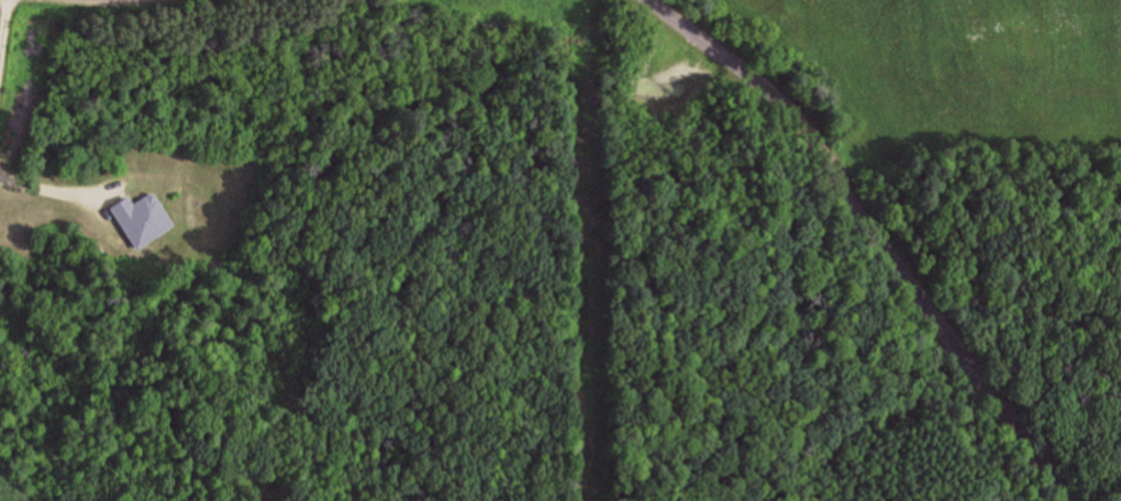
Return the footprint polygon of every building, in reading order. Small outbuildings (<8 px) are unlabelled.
[(111,206),(135,249),(174,226),(155,192),(134,204),(129,196),(111,206)]
